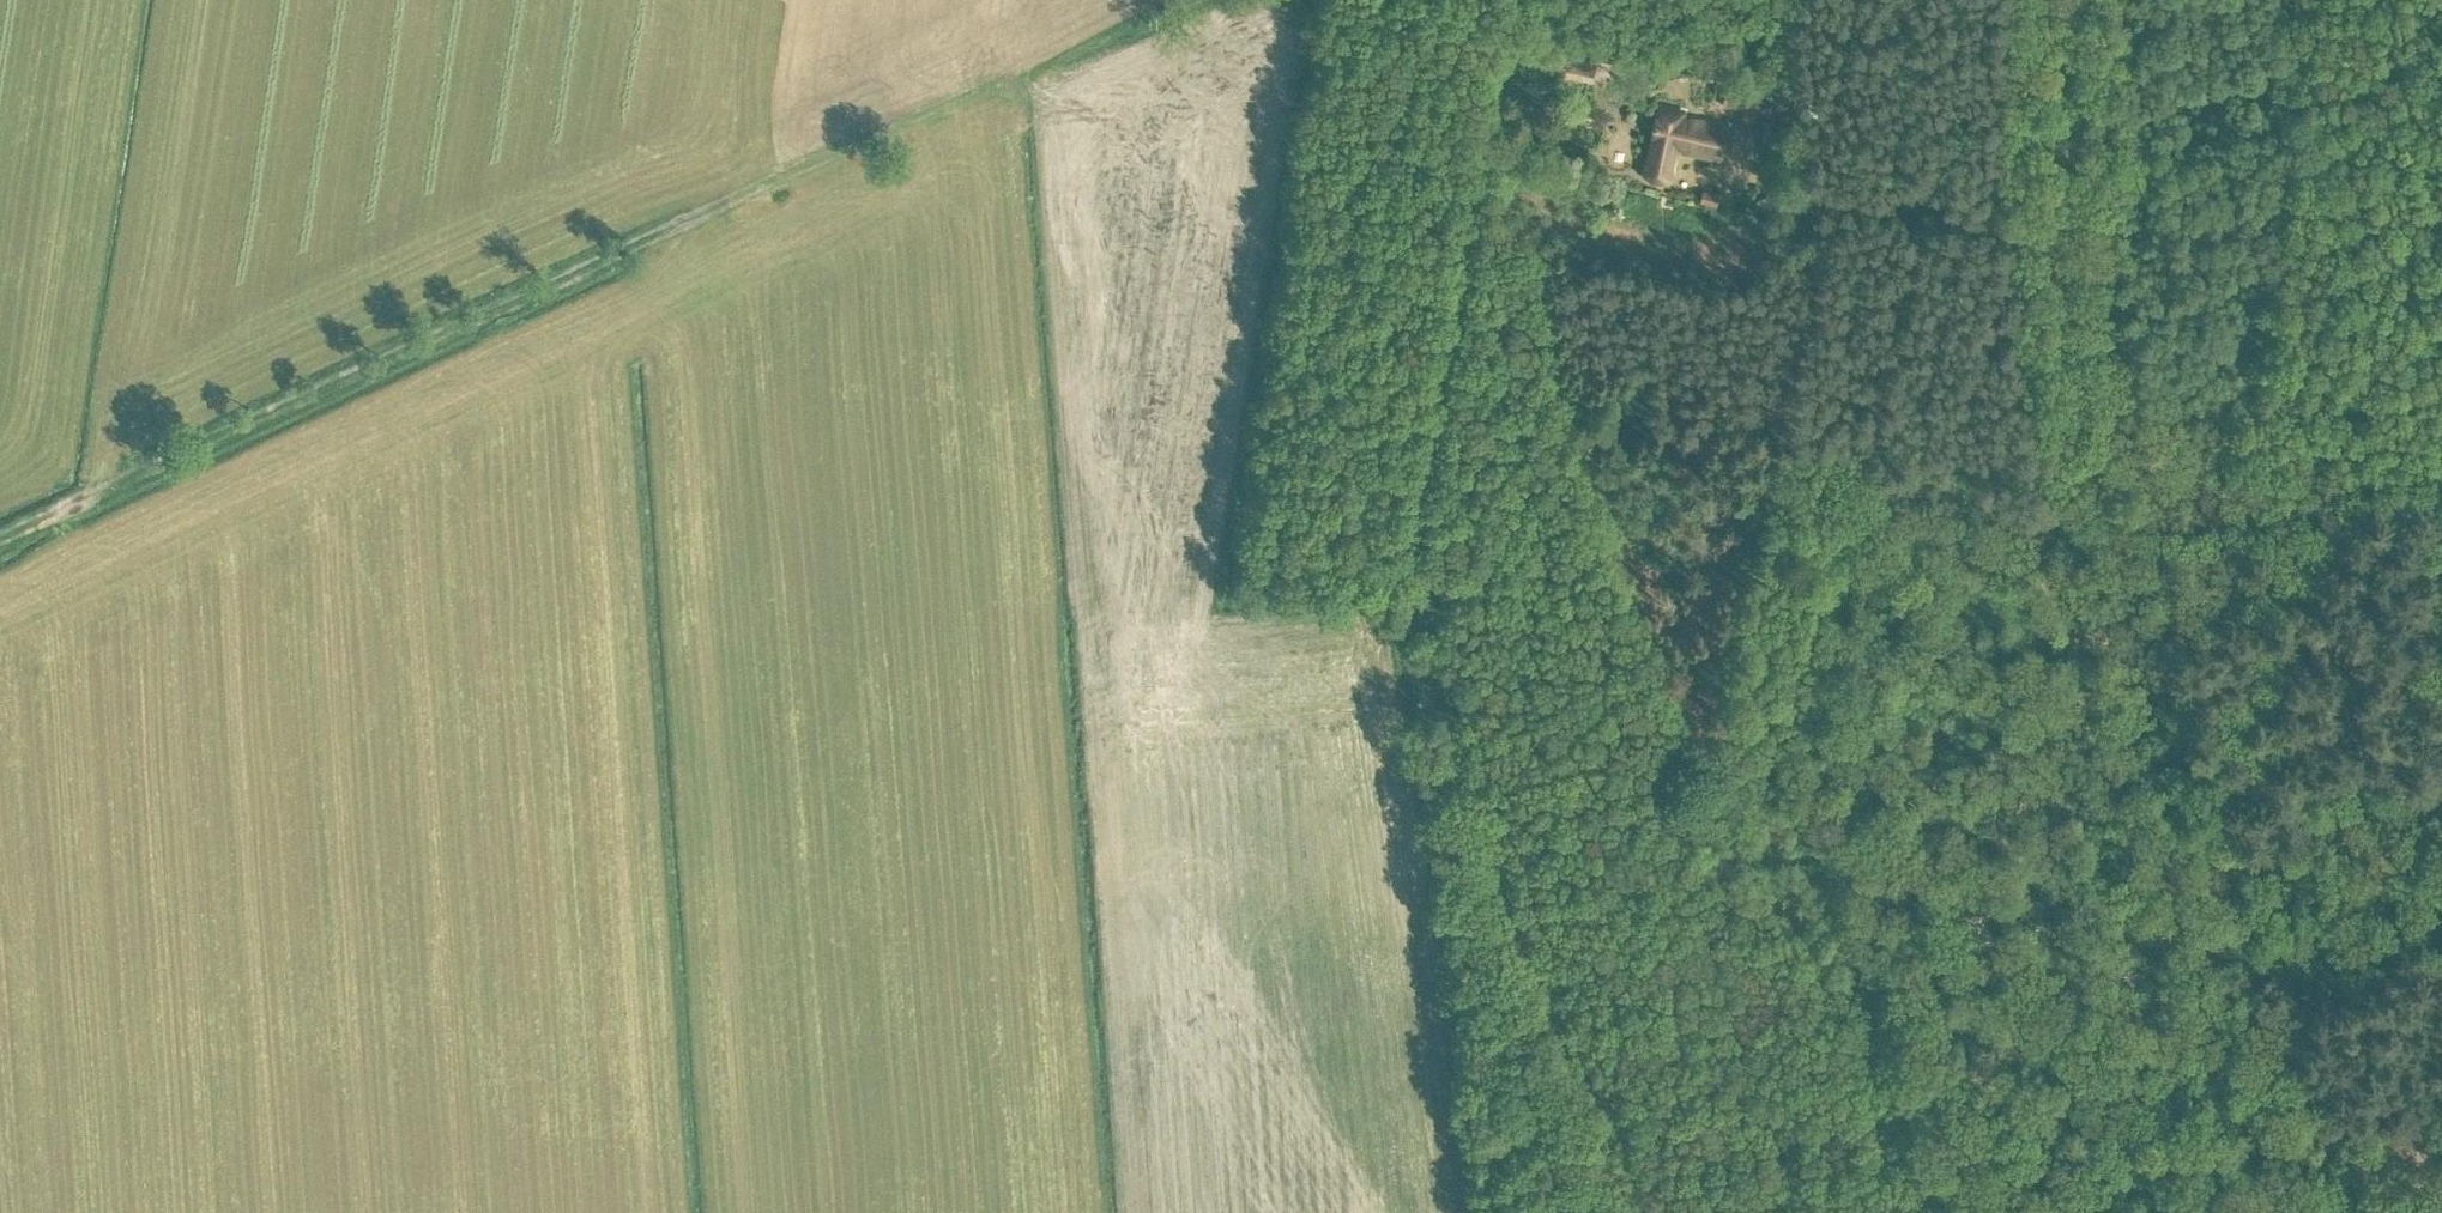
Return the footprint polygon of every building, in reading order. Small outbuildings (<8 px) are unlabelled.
[(1596,60),(1569,54),(1565,68),(1593,74),(1596,60)] [(1744,111),(1742,121),(1754,123),(1756,113),(1765,115),(1771,94),(1727,83),(1721,106),(1744,111)] [(1649,162),(1647,165),(1645,173),(1653,179),(1663,181),(1671,179),(1673,171),(1673,166),(1677,149),(1720,158),(1720,159),(1721,159),(1728,127),(1727,127),(1684,118),(1685,112),(1661,107),(1658,119),(1657,119),(1653,138),(1654,138),(1649,162)] [(1780,119),(1763,118),(1761,144),(1778,145),(1780,119)]
